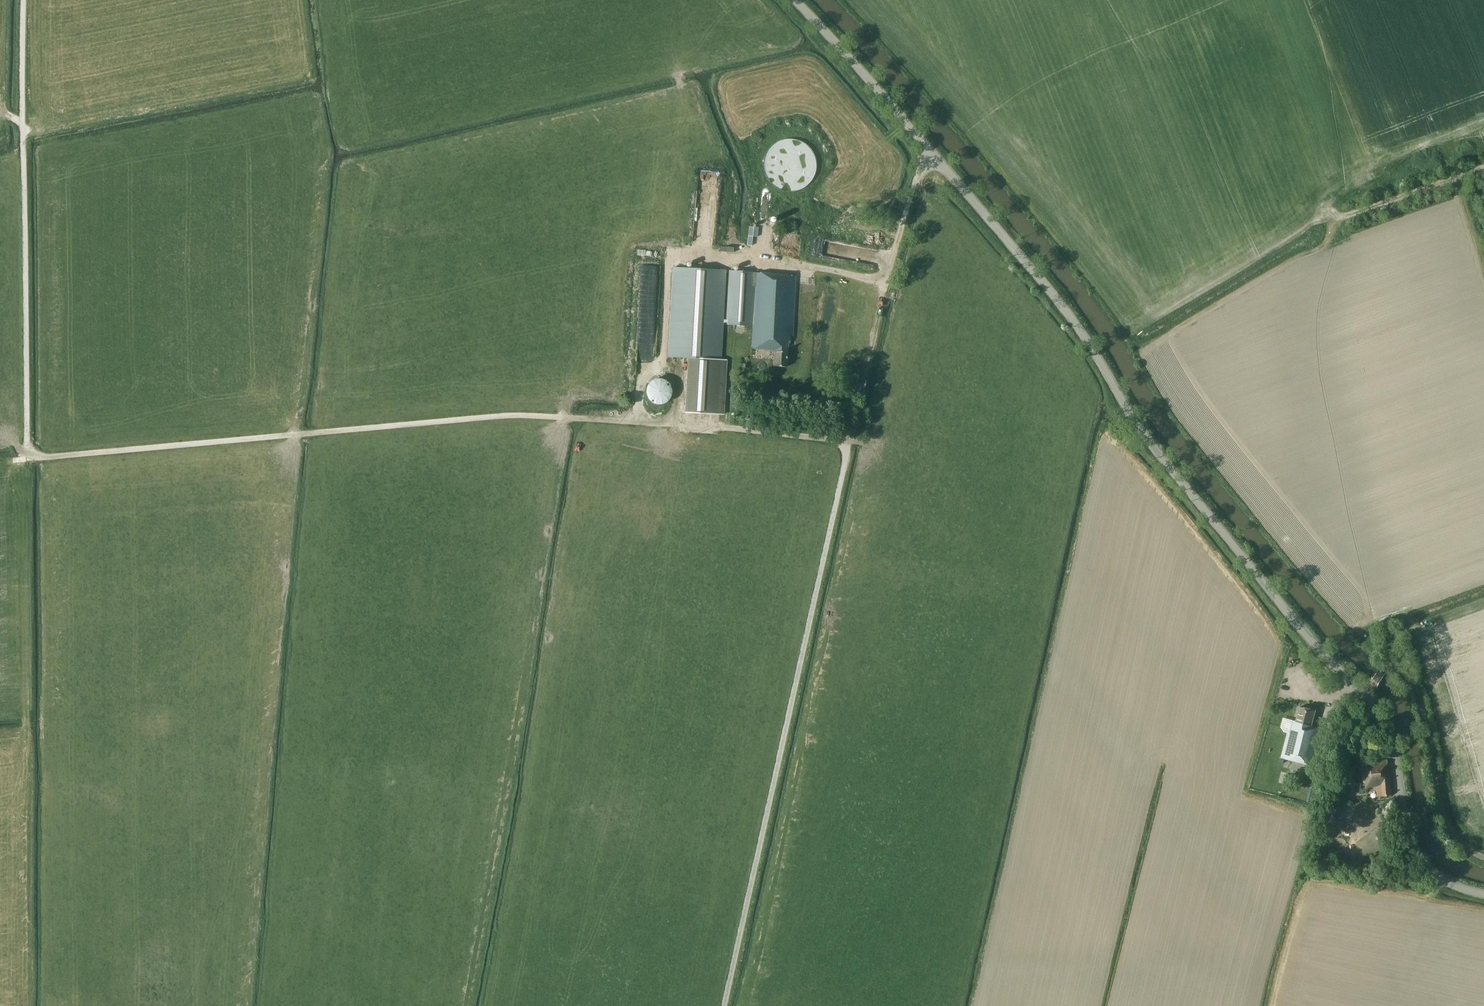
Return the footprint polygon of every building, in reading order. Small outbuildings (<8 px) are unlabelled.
[(766,179),(771,185),(777,189),(784,192),(792,192),(799,190),(806,186),(811,181),(814,174),(815,167),(814,159),(812,153),(807,147),(801,143),(794,140),(787,140),(780,141),(773,145),(768,150),(764,157),(763,164),(763,172),(766,179)] [(730,269),(727,318),(722,318),(725,269),(674,265),(669,355),(720,358),(722,320),(727,321),(727,323),(753,325),(752,347),(775,348),(774,364),(787,365),(788,343),(790,343),(791,335),(792,335),(795,274),(730,269)] [(726,359),(720,358),(688,356),(684,411),(722,413),(726,359)] [(660,381),(657,381),(655,381),(653,382),(651,383),(650,384),(648,385),(647,387),(646,389),(645,391),(645,393),(645,395),(646,397),(646,399),(648,401),(649,403),(650,404),(652,405),(654,406),(656,406),(658,406),(661,406),(663,405),(664,404),(666,402),(667,400),(668,398),(669,396),(669,394),(669,392),(669,390),(668,388),(667,386),(665,384),(664,383),(662,382),(660,381)] [(1280,758),(1311,766),(1322,728),(1311,725),(1315,711),(1314,710),(1314,708),(1309,707),(1308,709),(1300,707),(1296,721),(1293,720),(1290,733),(1287,732),(1280,758)] [(1389,768),(1388,759),(1363,762),(1365,783),(1367,783),(1367,787),(1377,786),(1378,796),(1393,795),(1390,768),(1389,768)]
